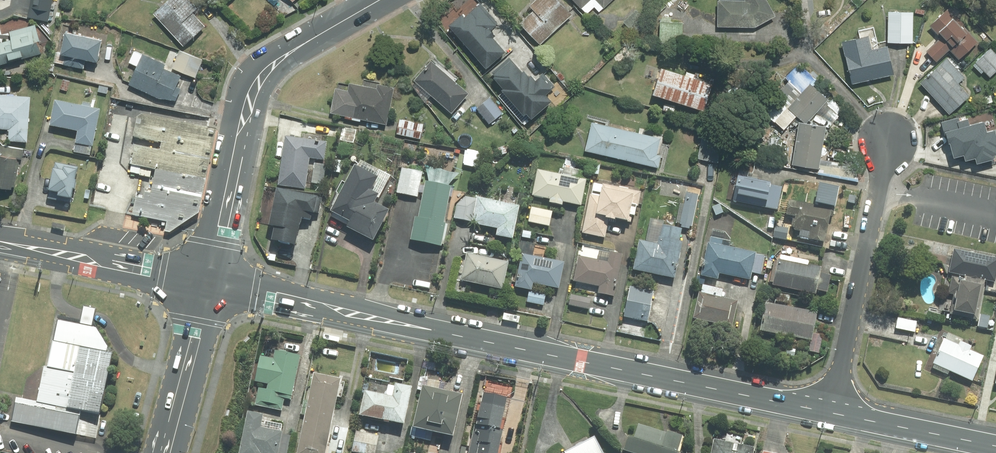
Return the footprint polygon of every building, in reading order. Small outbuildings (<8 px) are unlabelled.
[(26,18),(49,22),(53,0),(30,0),(26,18)] [(204,26),(192,13),(197,8),(189,0),(169,0),(154,14),(183,46),(204,26)] [(540,44),(571,15),(557,0),(536,0),(529,6),(534,11),(521,23),(540,44)] [(587,14),(594,7),(599,13),(613,0),(574,0),(587,14)] [(720,1),(718,1),(718,26),(755,27),(774,16),(765,0),(720,0),(720,1)] [(497,24),(480,5),(465,18),(462,15),(449,26),(486,69),(505,52),(493,38),(495,36),(490,30),(497,24)] [(926,51),(937,62),(949,49),(959,59),(976,42),(946,11),(930,26),(938,34),(939,33),(942,36),(926,51)] [(913,13),(889,12),(888,42),(912,43),(913,13)] [(0,44),(0,65),(39,54),(36,42),(40,41),(35,24),(9,31),(12,41),(0,44)] [(860,39),(842,43),(852,84),(893,75),(887,47),(878,49),(873,29),(859,32),(860,39)] [(101,41),(65,34),(61,54),(60,55),(85,60),(96,63),(101,41)] [(990,77),(995,71),(995,52),(992,47),(973,65),(981,73),(984,71),(990,77)] [(159,98),(175,101),(181,89),(175,87),(180,76),(163,69),(165,65),(134,51),(129,63),(137,67),(129,84),(159,98)] [(179,51),(172,68),(195,77),(202,60),(179,51)] [(83,69),(85,60),(60,55),(61,54),(56,53),(54,62),(83,69)] [(497,94),(524,124),(550,102),(544,95),(553,87),(542,75),(536,81),(531,76),(529,78),(524,72),(523,73),(509,57),(492,72),(496,76),(493,79),(503,89),(497,94)] [(433,58),(414,81),(451,113),(468,94),(454,82),(457,79),(433,58)] [(965,77),(947,59),(921,83),(950,114),(969,96),(957,84),(965,77)] [(712,85),(662,69),(653,95),(704,110),(712,85)] [(797,115),(789,108),(802,94),(788,81),(762,108),(784,129),(797,115)] [(377,90),(350,84),(348,91),(335,89),(330,113),(386,125),(394,88),(378,85),(377,90)] [(827,100),(810,85),(802,94),(789,108),(797,115),(806,123),(817,111),(824,103),(827,100)] [(30,97),(0,95),(0,142),(3,145),(8,141),(27,142),(30,97)] [(502,113),(490,98),(477,108),(489,124),(502,113)] [(55,100),(50,125),(78,130),(75,143),(92,146),(100,109),(55,100)] [(833,124),(839,116),(824,103),(817,111),(833,124)] [(207,128),(142,115),(138,118),(134,138),(162,144),(161,151),(136,146),(132,167),(157,172),(152,194),(145,193),(144,199),(136,198),(132,216),(166,223),(164,231),(170,232),(199,212),(200,207),(205,179),(215,130),(207,128)] [(942,124),(948,145),(949,145),(953,159),(964,156),(965,162),(975,159),(977,164),(981,163),(982,167),(995,163),(993,156),(995,155),(995,148),(995,147),(995,137),(994,131),(987,133),(984,122),(969,126),(967,120),(960,122),(959,119),(942,124)] [(423,125),(400,120),(397,134),(420,139),(423,125)] [(660,139),(592,123),(585,151),(658,168),(661,156),(656,155),(660,139)] [(824,128),(800,124),(793,164),(818,168),(824,128)] [(326,142),(285,136),(278,184),(305,188),(309,157),(323,159),(326,142)] [(723,140),(703,136),(698,159),(718,163),(723,140)] [(92,146),(75,143),(73,152),(90,155),(92,146)] [(23,150),(0,146),(0,148),(0,187),(10,189),(10,186),(14,187),(19,162),(21,160),(23,150)] [(479,153),(466,151),(464,165),(476,167),(479,153)] [(78,167),(55,162),(53,168),(48,189),(49,189),(48,198),(71,202),(78,167)] [(347,226),(373,239),(388,209),(374,202),(379,193),(371,189),(377,176),(355,164),(331,210),(350,220),(347,226)] [(429,166),(425,165),(429,181),(426,181),(418,217),(415,216),(411,239),(441,245),(445,222),(444,221),(451,186),(449,185),(459,173),(453,172),(449,171),(445,170),(440,169),(436,168),(432,167),(429,166)] [(422,172),(402,168),(397,192),(417,196),(422,172)] [(538,169),(533,195),(550,198),(549,202),(562,204),(563,201),(581,204),(586,179),(538,169)] [(770,182),(739,175),(733,201),(777,210),(782,186),(770,184),(770,182)] [(638,206),(641,191),(603,183),(603,184),(594,183),(591,194),(590,194),(582,232),(605,237),(609,217),(631,222),(632,214),(634,214),(636,205),(638,206)] [(698,196),(658,187),(653,210),(693,219),(698,196)] [(271,239),(295,244),(301,217),(310,219),(312,212),(318,213),(321,197),(277,188),(269,224),(274,225),(271,239)] [(478,198),(465,196),(457,204),(454,217),(473,221),(478,198)] [(513,238),(519,206),(478,197),(478,198),(473,221),(473,222),(498,227),(496,234),(513,238)] [(831,208),(790,200),(787,214),(793,216),(792,224),(795,229),(800,230),(799,236),(825,241),(831,208)] [(552,211),(532,207),(529,221),(549,225),(552,211)] [(692,224),(652,215),(647,238),(687,246),(692,224)] [(754,253),(755,252),(729,247),(731,241),(711,237),(710,242),(708,242),(702,274),(717,277),(718,271),(749,277),(751,271),(754,253)] [(686,252),(645,243),(641,266),(680,275),(686,252)] [(579,256),(574,280),(600,286),(598,292),(614,295),(622,254),(614,253),(615,250),(583,244),(580,256),(579,256)] [(965,275),(985,279),(995,281),(995,277),(995,257),(954,248),(949,272),(965,275)] [(508,262),(467,253),(461,279),(502,288),(508,262)] [(558,287),(563,262),(522,253),(516,286),(531,289),(532,282),(558,287)] [(761,274),(764,255),(754,253),(751,271),(761,274)] [(775,260),(770,281),(774,282),(774,283),(815,292),(816,289),(819,272),(820,267),(808,265),(809,260),(779,254),(778,261),(775,260)] [(827,291),(831,274),(819,272),(816,289),(827,291)] [(679,283),(639,274),(634,297),(674,306),(679,283)] [(965,275),(964,278),(952,276),(949,293),(954,294),(950,313),(978,319),(985,287),(984,286),(985,279),(965,275)] [(545,294),(529,290),(527,301),(543,304),(545,294)] [(737,300),(700,292),(694,317),(732,326),(737,300)] [(590,299),(571,294),(569,304),(588,309),(590,299)] [(674,308),(633,299),(629,322),(669,331),(674,308)] [(811,338),(816,312),(766,302),(761,329),(811,338)] [(520,316),(504,313),(503,319),(518,323),(520,316)] [(898,317),(896,328),(915,331),(917,321),(898,317)] [(17,396),(13,422),(81,438),(87,415),(102,420),(113,352),(97,327),(55,320),(39,398),(17,396)] [(823,335),(813,333),(809,350),(819,352),(823,335)] [(949,371),(972,381),(983,356),(969,349),(971,346),(962,342),(963,339),(948,333),(946,338),(944,338),(933,363),(935,363),(933,368),(948,374),(949,371)] [(276,350),(274,359),(261,357),(256,380),(269,383),(267,389),(259,387),(255,404),(282,410),(284,398),(291,399),(300,355),(276,350)] [(340,378),(314,373),(305,415),(331,420),(340,378)] [(388,384),(386,395),(365,390),(361,413),(404,423),(411,386),(396,383),(395,386),(388,384)] [(423,385),(413,426),(433,430),(453,435),(462,394),(423,385)] [(476,424),(500,429),(507,397),(483,392),(476,424)] [(248,411),(239,452),(287,452),(291,435),(280,433),(282,424),(261,420),(262,414),(248,411)] [(305,415),(297,452),(325,452),(331,420),(305,415)] [(476,424),(475,423),(469,452),(497,452),(502,429),(500,429),(476,424)] [(639,424),(634,438),(628,436),(624,449),(636,452),(679,452),(684,435),(667,430),(666,432),(639,424)] [(433,430),(413,426),(411,436),(431,440),(433,430)] [(356,431),(352,451),(362,452),(375,452),(378,435),(356,431)] [(594,436),(565,452),(566,452),(603,452),(594,436)] [(754,447),(714,438),(711,452),(753,452),(754,447)]
